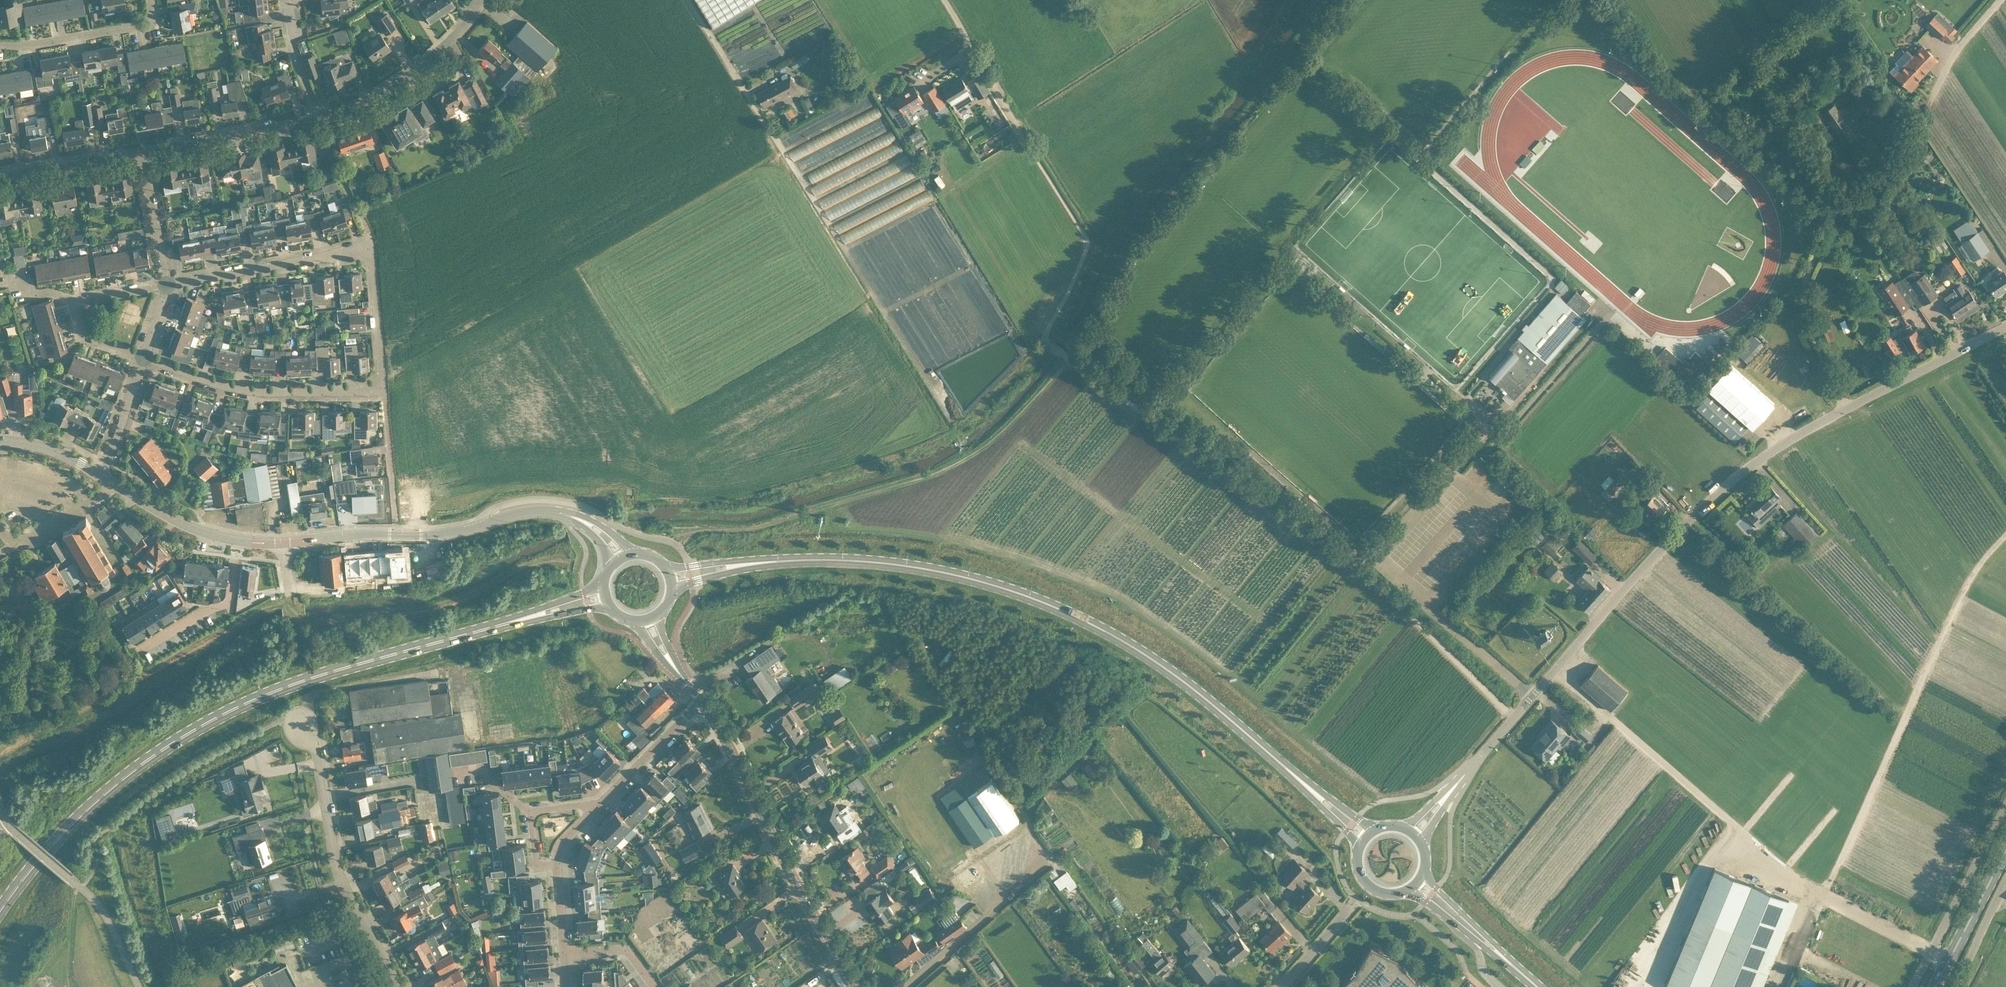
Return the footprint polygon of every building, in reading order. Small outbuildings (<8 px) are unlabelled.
[(23,8),(23,7),(22,0),(5,0),(6,6),(0,7),(0,15),(2,25),(17,22),(15,10),(23,8)] [(57,19),(72,17),(69,0),(61,0),(53,1),(57,19)] [(72,17),(86,14),(84,4),(84,0),(69,0),(72,17)] [(104,11),(126,7),(124,0),(102,0),(104,11)] [(338,16),(338,13),(341,13),(340,6),(347,5),(346,0),(348,0),(323,0),(323,5),(322,5),(323,15),(329,14),(330,19),(338,16)] [(425,14),(430,22),(442,15),(432,0),(431,0),(430,1),(429,0),(422,0),(418,3),(425,14)] [(442,15),(456,6),(452,0),(432,0),(442,15)] [(758,0),(696,0),(713,28),(758,0)] [(38,4),(42,22),(57,19),(53,1),(38,4)] [(189,13),(199,12),(197,1),(188,2),(178,4),(179,10),(171,11),(175,29),(192,26),(189,13)] [(269,12),(268,2),(248,4),(249,9),(242,10),(244,22),(261,20),(260,13),(269,12)] [(42,22),(38,4),(23,7),(23,8),(26,25),(42,22)] [(386,34),(396,27),(387,13),(376,20),(386,34)] [(1947,29),(1934,17),(1926,25),(1940,37),(1947,29)] [(557,48),(534,28),(527,21),(507,44),(519,55),(513,62),(501,51),(501,50),(488,39),(479,49),(492,61),(493,59),(494,60),(496,58),(502,63),(500,65),(506,70),(496,81),(503,88),(513,97),(557,48)] [(248,26),(246,26),(249,43),(255,42),(275,38),(273,28),(266,30),(265,23),(255,24),(253,25),(248,26)] [(341,45),(353,42),(350,30),(338,33),(341,45)] [(364,45),(366,49),(368,51),(373,59),(384,52),(385,53),(391,49),(385,40),(380,34),(364,45)] [(1864,50),(1868,48),(1863,37),(1858,40),(1864,50)] [(270,50),(276,48),(275,38),(255,42),(256,47),(257,52),(258,61),(271,58),(270,50)] [(186,61),(185,52),(183,42),(182,42),(183,43),(175,44),(175,43),(169,44),(173,63),(186,61)] [(155,48),(159,66),(173,63),(169,44),(162,46),(163,47),(155,48)] [(115,45),(100,48),(103,64),(118,61),(119,71),(126,70),(125,62),(123,52),(117,53),(115,45)] [(1895,75),(1903,82),(1910,89),(1929,69),(1927,68),(1936,58),(1929,52),(1922,45),(1908,61),(1904,57),(1890,71),(1895,75)] [(78,60),(79,66),(81,78),(89,76),(87,67),(103,64),(100,48),(84,51),(85,59),(78,60)] [(142,49),(145,68),(159,66),(155,48),(147,49),(147,48),(142,49)] [(130,71),(145,68),(142,49),(135,50),(135,52),(128,53),(127,52),(129,62),(130,71)] [(805,53),(791,61),(794,68),(809,60),(805,53)] [(69,54),(56,56),(59,74),(65,73),(67,82),(82,79),(81,78),(79,66),(72,67),(69,54)] [(313,55),(304,58),(310,77),(320,74),(316,64),(313,55)] [(35,74),(37,83),(38,87),(54,84),(53,75),(59,74),(56,56),(41,59),(43,72),(35,74)] [(353,60),(339,65),(338,63),(323,68),(327,78),(325,80),(327,85),(329,85),(330,87),(345,82),(344,80),(358,75),(353,60)] [(17,71),(20,90),(34,87),(30,69),(30,70),(23,71),(23,70),(17,71)] [(20,90),(17,71),(10,72),(10,73),(3,75),(6,92),(20,90)] [(263,91),(264,93),(267,102),(281,97),(282,99),(290,96),(288,90),(294,88),(288,72),(279,75),(278,75),(277,76),(279,82),(262,88),(263,91)] [(1789,72),(1775,82),(1782,91),(1796,81),(1789,72)] [(981,73),(968,80),(970,82),(974,89),(979,98),(991,91),(988,85),(981,73)] [(782,77),(784,80),(760,92),(766,105),(798,89),(791,76),(788,77),(787,74),(786,74),(783,75),(782,77)] [(961,76),(942,88),(944,91),(950,100),(952,104),(953,104),(955,108),(966,101),(967,103),(974,98),(971,93),(971,92),(971,91),(967,84),(961,76)] [(451,88),(444,92),(443,89),(434,94),(445,115),(454,111),(452,107),(460,104),(461,107),(470,102),(468,99),(474,95),(480,106),(487,102),(474,78),(467,81),(468,83),(462,86),(459,81),(450,86),(451,88)] [(217,80),(207,82),(211,100),(218,99),(216,87),(218,87),(217,80)] [(241,80),(227,82),(230,101),(221,103),(224,116),(239,113),(237,101),(247,99),(241,80)] [(895,97),(905,113),(925,101),(915,85),(895,97)] [(1874,111),(1869,103),(1857,85),(1847,92),(1854,102),(1839,112),(1834,105),(1824,112),(1839,134),(1845,142),(1855,135),(1845,122),(1854,115),(1854,116),(1857,114),(1856,114),(1860,111),(1865,118),(1874,111)] [(130,98),(128,86),(119,87),(121,100),(130,98)] [(935,86),(924,93),(935,111),(935,110),(946,104),(946,103),(940,94),(935,86)] [(179,93),(178,93),(177,87),(171,88),(172,94),(174,105),(181,103),(179,93)] [(944,91),(940,94),(946,103),(950,100),(944,91)] [(202,120),(200,110),(198,97),(182,100),(185,113),(186,122),(202,120)] [(1748,110),(1756,104),(1751,97),(1743,102),(1748,110)] [(810,98),(805,101),(810,110),(815,108),(810,98)] [(416,141),(428,133),(423,126),(434,119),(422,100),(412,107),(412,108),(410,110),(407,105),(399,110),(389,115),(390,116),(381,121),(397,147),(414,136),(416,141)] [(143,119),(140,101),(132,102),(135,120),(143,119)] [(153,111),(145,112),(146,116),(147,126),(155,124),(156,127),(154,127),(155,127),(164,126),(164,125),(163,125),(163,123),(174,121),(171,106),(163,107),(161,101),(158,101),(152,102),(153,111)] [(91,103),(82,104),(84,116),(85,116),(86,118),(94,117),(91,103)] [(946,104),(935,110),(939,117),(950,110),(946,104)] [(18,130),(14,107),(13,105),(4,106),(5,109),(5,111),(9,131),(18,130)] [(97,127),(105,125),(102,106),(93,108),(97,127)] [(118,111),(106,113),(107,119),(107,122),(109,132),(125,129),(122,117),(128,116),(126,106),(117,108),(118,111)] [(791,108),(782,113),(787,120),(796,115),(791,108)] [(39,118),(40,124),(28,126),(32,150),(48,147),(46,135),(58,133),(54,115),(52,116),(39,118)] [(83,119),(75,120),(77,128),(63,131),(66,144),(87,140),(83,119)] [(496,140),(505,135),(501,126),(491,132),(496,140)] [(368,127),(338,137),(343,152),(374,142),(368,127)] [(11,144),(9,134),(6,134),(5,131),(0,132),(0,133),(1,142),(0,142),(0,156),(13,153),(11,144)] [(1542,137),(1535,145),(1540,150),(1547,142),(1542,137)] [(292,148),(294,160),(301,159),(301,160),(302,160),(304,169),(318,166),(316,157),(313,140),(298,143),(298,147),(292,148)] [(294,160),(292,148),(285,150),(284,145),(269,149),(272,163),(272,166),(271,166),(272,174),(281,173),(279,165),(288,163),(287,162),(294,160)] [(374,154),(379,169),(381,169),(383,175),(391,172),(389,166),(390,166),(385,151),(374,154)] [(1533,166),(1540,156),(1534,151),(1527,161),(1533,166)] [(261,175),(260,170),(261,169),(261,165),(260,163),(258,154),(246,156),(245,153),(238,154),(242,176),(249,175),(249,177),(251,179),(253,179),(259,178),(261,177),(261,175)] [(1938,153),(1929,161),(1935,167),(1944,159),(1938,153)] [(235,177),(242,176),(238,154),(231,156),(232,159),(219,161),(221,173),(222,177),(235,174),(235,177)] [(913,159),(822,198),(827,208),(917,169),(913,159)] [(186,169),(189,186),(196,184),(197,187),(211,185),(209,172),(207,160),(192,163),(192,167),(186,169)] [(189,186),(186,169),(179,170),(178,166),(163,168),(166,186),(180,184),(181,187),(189,186)] [(111,195),(112,201),(123,199),(122,194),(133,192),(130,174),(115,177),(116,181),(109,182),(111,195)] [(89,200),(90,206),(98,204),(97,199),(104,197),(104,196),(111,195),(109,182),(102,184),(101,180),(86,182),(88,192),(88,194),(89,200)] [(927,183),(875,206),(879,215),(931,191),(927,183)] [(271,192),(270,184),(263,186),(265,194),(266,201),(273,200),(273,199),(271,192)] [(65,210),(64,206),(77,203),(76,198),(76,194),(74,185),(51,189),(54,202),(55,207),(56,213),(58,214),(59,215),(61,215),(62,214),(64,213),(65,212),(65,210)] [(280,190),(271,192),(273,199),(281,197),(280,190)] [(25,198),(18,199),(20,211),(21,215),(29,214),(28,211),(43,209),(42,203),(39,191),(24,193),(25,198)] [(9,222),(8,215),(15,214),(15,212),(20,211),(18,199),(11,200),(10,196),(0,198),(0,223),(9,222)] [(346,202),(336,205),(335,200),(328,203),(331,212),(337,231),(344,229),(343,228),(348,226),(345,216),(350,214),(346,202)] [(271,212),(280,211),(279,202),(271,203),(271,212)] [(201,214),(200,206),(193,208),(194,213),(194,215),(201,214)] [(331,212),(324,215),(323,209),(313,212),(316,225),(322,223),(325,233),(330,232),(331,233),(337,231),(331,212)] [(310,226),(316,225),(313,212),(303,214),(304,220),(297,221),(301,240),(307,239),(307,238),(312,237),(310,226)] [(297,221),(290,222),(289,217),(279,219),(281,232),(287,230),(289,241),(294,240),(294,242),(301,240),(297,221)] [(275,233),(281,232),(279,219),(268,221),(269,226),(262,227),(265,247),(272,246),(272,244),(277,243),(275,233)] [(1973,260),(1989,249),(1995,246),(1983,228),(1977,232),(1968,219),(1953,229),(1973,260)] [(226,234),(230,253),(237,252),(236,251),(241,250),(239,239),(245,238),(242,221),(236,223),(237,226),(225,228),(226,234)] [(245,221),(242,221),(245,238),(251,237),(253,248),(258,247),(259,248),(265,247),(262,227),(255,229),(254,223),(247,224),(246,222),(245,221)] [(218,230),(214,230),(213,226),(207,228),(212,253),(217,252),(218,254),(223,253),(223,255),(230,253),(226,234),(219,235),(218,230)] [(144,235),(143,227),(130,230),(131,237),(131,238),(144,235)] [(206,254),(212,253),(207,228),(200,229),(201,233),(197,234),(198,239),(191,240),(194,260),(201,259),(201,257),(206,256),(206,254)] [(121,239),(131,237),(130,230),(120,231),(118,232),(119,239),(121,239)] [(84,234),(77,235),(78,243),(85,242),(84,234)] [(1589,243),(1602,248),(1605,240),(1593,235),(1589,243)] [(191,240),(184,242),(183,236),(172,238),(174,251),(180,250),(182,260),(187,259),(188,261),(194,260),(191,240)] [(137,249),(133,250),(137,269),(150,266),(147,247),(137,249)] [(133,250),(120,252),(124,273),(131,271),(131,270),(137,269),(133,250)] [(106,254),(110,273),(116,272),(117,274),(124,273),(120,252),(106,254)] [(14,255),(14,257),(16,267),(26,265),(24,254),(22,254),(14,255)] [(94,257),(95,265),(96,268),(98,277),(105,276),(105,274),(110,273),(106,254),(94,257)] [(91,275),(89,266),(87,255),(74,257),(78,276),(84,275),(84,277),(91,275)] [(1916,256),(1908,262),(1913,267),(1920,262),(1916,256)] [(72,277),(78,276),(74,257),(61,260),(65,280),(72,279),(72,277)] [(48,262),(51,281),(57,280),(57,281),(65,280),(61,260),(48,262)] [(35,264),(35,268),(38,285),(46,284),(46,282),(51,281),(48,262),(35,264)] [(1964,266),(1956,271),(1959,275),(1967,271),(1964,266)] [(1988,283),(1991,287),(1996,295),(2003,291),(2002,289),(2005,287),(2005,274),(2003,270),(2003,271),(1997,266),(1990,271),(1993,276),(1986,280),(1988,283)] [(1911,283),(1924,303),(1937,294),(1924,274),(1922,275),(1920,273),(1917,271),(1915,271),(1911,272),(1901,279),(1906,286),(1911,283)] [(338,278),(339,288),(340,302),(343,301),(353,300),(352,289),(362,288),(360,273),(353,274),(353,273),(351,273),(351,274),(344,275),(345,278),(338,278)] [(333,276),(325,276),(323,276),(323,277),(317,277),(317,282),(311,283),(312,297),(313,305),(313,310),(316,310),(315,304),(325,304),(324,292),(334,291),(333,276)] [(291,292),(285,293),(287,306),(297,304),(297,299),(298,299),(305,298),(312,297),(311,283),(303,284),(302,279),(289,281),(291,292)] [(1563,294),(1570,286),(1562,279),(1555,287),(1563,294)] [(1895,315),(1916,301),(1906,286),(1901,279),(1894,284),(1892,281),(1878,290),(1895,315)] [(285,293),(280,294),(277,282),(266,284),(267,286),(271,308),(287,306),(285,293)] [(1943,297),(1948,303),(1947,303),(1951,309),(1953,312),(1952,312),(1954,314),(1957,317),(1971,308),(1972,311),(1979,307),(1968,290),(1965,291),(1960,284),(1955,288),(1955,289),(1943,297)] [(257,298),(251,299),(254,312),(258,312),(264,311),(265,312),(266,313),(270,312),(271,311),(271,308),(267,286),(260,287),(260,285),(255,286),(257,298)] [(251,299),(245,300),(243,289),(232,291),(236,310),(243,309),(244,314),(254,312),(251,299)] [(216,296),(215,296),(217,319),(218,323),(218,325),(223,326),(222,318),(230,316),(230,311),(231,311),(236,310),(232,291),(226,292),(221,293),(223,305),(217,306),(216,296)] [(1583,312),(1591,303),(1576,291),(1569,299),(1583,312)] [(1512,350),(1489,377),(1514,399),(1524,388),(1534,377),(1544,366),(1546,363),(1547,363),(1585,320),(1580,316),(1573,309),(1566,304),(1560,298),(1556,294),(1523,330),(1518,337),(1509,348),(1512,350)] [(187,297),(183,307),(201,314),(205,304),(208,306),(211,300),(197,295),(195,300),(187,297)] [(52,299),(41,303),(32,305),(36,318),(55,313),(53,307),(55,307),(52,299)] [(205,315),(201,314),(183,307),(179,318),(188,321),(186,325),(200,330),(200,331),(202,331),(207,316),(205,315)] [(351,330),(355,330),(365,329),(365,321),(366,321),(365,319),(364,319),(364,313),(359,313),(358,307),(348,308),(337,309),(338,322),(350,321),(351,330)] [(56,318),(55,313),(36,318),(40,331),(60,325),(58,318),(56,318)] [(43,344),(62,338),(60,333),(62,332),(60,325),(40,331),(43,344)] [(200,331),(200,330),(186,325),(184,330),(176,327),(172,338),(190,344),(193,335),(199,337),(202,331),(200,331)] [(1906,344),(1911,352),(1924,345),(1916,329),(1903,336),(1902,334),(1893,339),(1890,336),(1883,341),(1892,355),(1900,350),(1898,348),(1906,344)] [(1828,331),(1822,333),(1825,342),(1831,339),(1828,331)] [(30,339),(34,347),(42,343),(39,336),(30,339)] [(219,340),(219,338),(214,336),(209,351),(215,353),(213,363),(218,365),(217,366),(224,368),(228,350),(229,343),(219,340)] [(62,338),(43,344),(47,357),(67,351),(65,343),(64,344),(62,338)] [(189,363),(192,356),(196,346),(190,344),(172,338),(168,348),(173,350),(171,356),(189,363)] [(357,344),(347,345),(344,345),(345,358),(346,368),(353,367),(353,371),(359,370),(360,371),(362,371),(361,370),(369,369),(368,355),(358,356),(357,344)] [(245,360),(247,347),(237,345),(235,352),(228,350),(224,368),(231,369),(231,368),(236,369),(239,359),(245,360)] [(339,357),(329,357),(329,346),(316,347),(316,349),(317,362),(317,368),(323,368),(324,373),(330,372),(330,373),(332,373),(332,372),(340,372),(339,357)] [(255,373),(262,374),(263,354),(264,354),(264,349),(252,347),(252,348),(247,347),(245,360),(251,361),(250,371),(255,372),(255,373)] [(281,363),(281,350),(271,349),(270,355),(264,354),(263,354),(262,374),(269,375),(269,373),(274,374),(275,363),(281,363)] [(305,355),(298,355),(298,357),(299,376),(306,375),(306,374),(311,373),(311,363),(317,362),(316,349),(305,350),(305,355)] [(298,357),(298,355),(291,356),(291,351),(281,350),(281,363),(287,364),(287,375),(293,374),(293,376),(299,376),(298,357)] [(68,371),(80,376),(87,358),(82,356),(82,354),(75,352),(68,371)] [(87,358),(80,376),(93,380),(100,361),(93,358),(93,360),(87,358)] [(100,361),(93,380),(105,385),(112,367),(107,365),(107,363),(100,361)] [(112,367),(105,385),(107,386),(109,386),(118,390),(125,372),(112,367)] [(1734,379),(1738,376),(1731,369),(1728,372),(1734,379)] [(42,382),(43,377),(34,374),(36,383),(42,382)] [(3,394),(12,391),(7,377),(0,379),(0,385),(3,394)] [(161,404),(168,385),(161,383),(161,384),(156,382),(152,393),(146,391),(142,403),(152,407),(154,401),(161,404)] [(30,412),(30,411),(32,411),(32,401),(31,388),(23,389),(22,383),(14,383),(15,395),(15,405),(18,405),(18,411),(25,411),(25,412),(30,412)] [(166,411),(176,415),(180,403),(175,401),(178,391),(173,389),(174,387),(168,385),(161,404),(168,406),(166,411)] [(1711,391),(1696,407),(1734,441),(1749,424),(1711,391)] [(183,405),(178,418),(187,421),(190,416),(197,418),(204,398),(197,396),(197,397),(192,396),(188,407),(183,405)] [(111,409),(114,402),(101,397),(98,405),(111,409)] [(210,400),(204,398),(197,418),(203,420),(202,427),(209,429),(206,436),(204,441),(207,442),(209,438),(209,435),(216,416),(210,414),(214,403),(209,402),(210,400)] [(69,421),(75,425),(82,409),(76,406),(74,409),(61,403),(53,419),(67,425),(69,421)] [(222,419),(216,416),(211,429),(212,430),(217,431),(223,433),(226,427),(232,428),(236,407),(229,406),(229,408),(225,407),(222,419)] [(249,437),(251,424),(245,423),(247,411),(242,410),(243,409),(236,407),(232,428),(239,429),(239,436),(249,437)] [(82,409),(75,425),(81,428),(79,431),(93,438),(100,422),(88,416),(89,413),(82,409)] [(109,409),(98,431),(104,433),(113,410),(109,409)] [(354,438),(357,438),(367,438),(367,426),(377,426),(377,411),(369,411),(369,410),(367,410),(367,411),(361,411),(361,416),(354,416),(354,426),(354,438)] [(251,424),(249,437),(258,438),(268,439),(268,433),(269,433),(269,411),(263,411),(263,413),(258,412),(257,424),(251,424)] [(276,439),(285,439),(286,436),(286,426),(280,425),(281,413),(276,413),(276,412),(269,411),(269,433),(275,433),(276,439)] [(292,417),(292,427),(292,438),(305,438),(305,426),(313,426),(313,432),(321,432),(320,418),(314,418),(314,412),(307,412),(307,411),(305,411),(305,412),(298,412),(298,417),(292,417)] [(336,438),(336,431),(352,431),(352,421),(345,421),(345,411),(338,411),(336,411),(329,412),(329,415),(323,415),(323,425),(323,438),(336,438)] [(159,485),(166,479),(172,474),(161,460),(154,452),(159,448),(151,438),(133,453),(159,485)] [(352,448),(360,447),(360,439),(352,439),(352,448)] [(323,453),(334,452),(333,445),(322,447),(323,453)] [(356,462),(357,475),(372,474),(371,470),(379,469),(378,462),(379,462),(379,460),(378,460),(377,453),(374,453),(374,445),(350,449),(350,452),(351,462),(356,462)] [(304,450),(288,450),(288,459),(305,456),(304,450)] [(206,478),(218,468),(207,456),(196,467),(206,478)] [(280,495),(275,461),(236,468),(237,478),(202,483),(205,506),(234,502),(238,524),(265,520),(261,498),(280,495)] [(1622,470),(1605,488),(1612,495),(1629,476),(1622,470)] [(35,480),(46,483),(48,473),(38,471),(35,480)] [(338,471),(332,472),(333,482),(341,481),(340,473),(338,473),(338,471)] [(1652,483),(1644,474),(1639,479),(1647,488),(1652,483)] [(341,481),(333,482),(336,503),(346,501),(345,494),(349,494),(347,480),(341,481)] [(332,483),(326,484),(328,497),(334,496),(332,483)] [(1755,500),(1753,499),(1747,504),(1751,508),(1751,509),(1752,510),(1753,510),(1759,517),(1781,497),(1771,486),(1755,500)] [(1637,512),(1641,517),(1648,524),(1666,506),(1650,490),(1644,497),(1648,501),(1637,512)] [(324,491),(300,494),(301,504),(309,503),(311,517),(312,517),(312,516),(326,514),(327,515),(326,505),(324,491)] [(1804,547),(1818,535),(1797,511),(1783,524),(1804,547)] [(113,514),(102,523),(107,529),(118,519),(113,514)] [(1740,525),(1752,538),(1763,528),(1750,515),(1740,525)] [(50,543),(47,545),(56,560),(55,563),(57,566),(61,559),(62,559),(63,559),(63,558),(64,557),(63,556),(66,554),(65,558),(68,563),(74,559),(85,577),(79,581),(81,585),(80,586),(74,590),(71,585),(82,578),(73,562),(59,570),(60,570),(60,571),(64,578),(66,580),(66,582),(67,583),(67,584),(74,595),(83,589),(87,594),(93,591),(91,587),(98,582),(99,584),(101,586),(102,586),(104,586),(106,586),(108,584),(109,583),(110,582),(110,579),(110,577),(109,576),(115,572),(113,568),(89,527),(91,525),(86,517),(78,521),(79,522),(63,532),(65,534),(64,535),(63,536),(62,537),(62,539),(63,540),(66,545),(62,547),(57,539),(54,541),(53,539),(49,541),(50,543)] [(131,545),(134,542),(135,541),(136,542),(137,540),(142,535),(137,529),(136,529),(127,519),(117,528),(131,545)] [(1593,542),(1597,538),(1594,535),(1598,531),(1593,527),(1586,535),(1585,537),(1588,540),(1590,538),(1593,542)] [(143,538),(129,550),(134,556),(148,544),(143,538)] [(1589,563),(1596,556),(1580,540),(1573,546),(1589,563)] [(1546,541),(1541,547),(1552,556),(1557,551),(1546,541)] [(154,543),(146,550),(148,552),(145,554),(146,554),(141,559),(141,558),(136,563),(142,569),(147,565),(146,564),(151,560),(156,566),(169,555),(168,554),(168,551),(166,549),(164,549),(158,543),(156,545),(155,545),(154,543)] [(392,574),(408,572),(406,550),(390,551),(391,569),(392,574)] [(391,569),(390,551),(380,552),(381,570),(391,569)] [(340,552),(322,553),(325,583),(339,582),(344,582),(341,559),(340,552)] [(381,570),(380,552),(370,553),(371,570),(381,570)] [(361,571),(359,553),(349,554),(350,564),(343,564),(345,580),(351,580),(351,572),(361,571)] [(371,570),(370,553),(359,553),(361,571),(371,570)] [(185,560),(183,578),(194,580),(196,561),(185,560)] [(196,561),(194,580),(205,581),(207,562),(196,561)] [(205,581),(204,586),(215,587),(215,583),(218,564),(207,562),(205,581)] [(1562,571),(1551,562),(1544,570),(1554,580),(1562,571)] [(67,584),(60,571),(55,563),(36,574),(41,581),(36,585),(41,593),(44,598),(67,584)] [(131,575),(135,573),(131,564),(126,567),(131,575)] [(227,585),(230,567),(225,566),(225,565),(219,564),(216,583),(227,585)] [(242,566),(239,593),(253,595),(255,576),(256,576),(258,575),(258,570),(257,569),(256,569),(256,567),(242,566)] [(1576,579),(1588,590),(1578,601),(1590,612),(1611,589),(1599,579),(1601,577),(1589,566),(1576,579)] [(175,586),(166,592),(169,597),(178,613),(188,607),(178,591),(175,586)] [(120,589),(115,592),(117,595),(119,599),(124,595),(120,589)] [(110,596),(101,601),(105,608),(119,599),(119,598),(117,595),(115,592),(110,596)] [(169,597),(159,602),(169,618),(178,613),(169,597)] [(32,608),(33,607),(28,598),(17,604),(23,615),(24,614),(25,617),(35,611),(32,608)] [(157,599),(148,604),(160,624),(169,618),(159,602),(157,599)] [(148,604),(139,610),(150,629),(160,624),(148,604)] [(139,610),(129,616),(141,635),(150,629),(139,610)] [(129,616),(120,621),(132,641),(141,635),(129,616)] [(1545,630),(1539,639),(1548,645),(1554,636),(1545,630)] [(191,634),(180,641),(184,648),(196,641),(191,634)] [(773,675),(768,679),(762,670),(780,658),(772,646),(745,664),(753,675),(747,679),(753,687),(754,686),(764,700),(768,698),(768,699),(770,697),(773,695),(777,692),(776,691),(781,688),(773,675)] [(150,666),(159,658),(155,653),(146,661),(150,666)] [(1612,709),(1628,690),(1597,665),(1581,685),(1612,709)] [(825,673),(819,677),(831,694),(836,690),(825,673)] [(811,682),(819,677),(817,674),(816,674),(809,679),(811,682)] [(375,761),(385,760),(467,748),(461,712),(456,713),(452,713),(448,679),(430,682),(428,682),(427,678),(366,688),(356,689),(356,690),(349,690),(355,729),(370,727),(375,761)] [(643,687),(637,693),(645,702),(644,704),(656,717),(674,699),(658,682),(648,692),(643,687)] [(795,706),(811,695),(819,690),(813,682),(806,687),(802,690),(798,692),(789,698),(795,706)] [(590,692),(576,695),(578,705),(592,701),(590,692)] [(636,693),(630,699),(639,709),(627,722),(639,734),(656,717),(644,704),(645,702),(637,693),(636,693)] [(599,705),(582,711),(585,718),(602,712),(599,705)] [(840,709),(828,718),(834,726),(846,717),(840,709)] [(790,744),(798,739),(805,734),(794,719),(796,718),(790,710),(772,722),(777,728),(778,727),(790,744)] [(1532,746),(1539,753),(1546,759),(1558,745),(1560,747),(1564,742),(1570,736),(1553,721),(1532,746)] [(1065,731),(1070,735),(1079,726),(1075,722),(1065,731)] [(1573,729),(1585,741),(1591,734),(1578,723),(1573,729)] [(547,727),(549,734),(556,733),(555,725),(547,727)] [(343,738),(343,741),(353,739),(352,727),(345,728),(345,726),(340,727),(342,738),(343,738)] [(575,734),(570,736),(571,739),(575,743),(576,744),(581,739),(580,738),(575,734)] [(600,734),(596,739),(604,747),(609,743),(600,734)] [(822,783),(828,778),(825,773),(831,770),(821,755),(834,746),(827,736),(810,747),(816,755),(806,762),(807,764),(797,770),(802,777),(800,778),(804,783),(806,782),(806,783),(812,780),(816,786),(817,786),(822,783)] [(354,742),(353,739),(343,741),(344,746),(343,746),(345,759),(361,756),(360,750),(366,749),(364,741),(354,742)] [(632,739),(626,745),(631,750),(638,745),(632,739)] [(681,758),(668,771),(675,778),(695,759),(690,755),(696,749),(692,745),(693,743),(689,739),(688,741),(687,739),(674,752),(681,758)] [(485,747),(479,748),(481,761),(487,760),(485,747)] [(491,765),(497,764),(495,748),(489,749),(491,765)] [(599,756),(598,756),(613,771),(617,766),(616,765),(620,762),(606,748),(599,756)] [(448,752),(418,756),(420,775),(427,774),(429,791),(453,788),(448,752)] [(457,765),(455,752),(449,753),(451,766),(457,765)] [(613,771),(598,756),(599,756),(596,754),(588,762),(583,764),(590,778),(600,774),(604,778),(607,774),(608,775),(613,771)] [(348,779),(346,779),(347,786),(349,785),(349,787),(367,784),(366,776),(388,773),(386,761),(359,765),(360,769),(347,771),(348,779)] [(700,761),(687,773),(693,780),(690,783),(697,790),(707,781),(703,776),(709,770),(705,766),(706,765),(702,761),(701,762),(700,761)] [(1082,767),(1092,778),(1099,772),(1088,761),(1082,767)] [(540,782),(538,765),(537,762),(525,763),(525,767),(527,784),(540,782)] [(538,765),(540,782),(552,781),(551,771),(550,764),(538,765)] [(585,781),(590,778),(583,764),(579,766),(567,768),(568,771),(571,791),(577,791),(577,789),(582,789),(581,783),(585,781)] [(527,784),(525,767),(513,768),(515,785),(527,784)] [(515,785),(513,768),(501,770),(503,787),(515,785)] [(571,791),(568,771),(557,773),(559,792),(564,791),(565,792),(571,791)] [(246,772),(222,779),(226,793),(236,790),(244,815),(253,812),(252,808),(260,805),(258,802),(265,799),(262,791),(264,791),(259,775),(248,778),(246,772)] [(647,780),(646,781),(654,789),(663,798),(676,784),(667,775),(663,780),(655,772),(651,775),(650,774),(646,779),(647,780)] [(1070,773),(1062,779),(1070,789),(1078,783),(1070,773)] [(859,776),(853,780),(858,786),(863,782),(859,776)] [(822,783),(817,786),(822,793),(827,790),(822,783)] [(463,786),(463,793),(475,792),(475,785),(463,786)] [(655,805),(663,798),(654,789),(650,793),(642,785),(638,789),(637,788),(632,792),(648,808),(653,803),(655,805)] [(1083,785),(1076,788),(1079,796),(1086,794),(1083,785)] [(482,794),(484,806),(501,804),(499,792),(482,794)] [(648,808),(632,792),(628,797),(629,798),(625,802),(633,810),(628,814),(638,823),(650,810),(648,808)] [(685,793),(680,798),(684,802),(689,797),(685,793)] [(354,813),(369,810),(369,809),(377,807),(376,800),(368,802),(366,794),(358,795),(356,795),(356,796),(351,797),(351,798),(349,799),(350,805),(352,805),(354,813)] [(994,833),(968,796),(949,809),(975,846),(994,833)] [(823,799),(818,803),(822,808),(827,805),(823,799)] [(391,801),(381,803),(383,812),(399,809),(399,808),(408,807),(406,800),(397,802),(396,800),(393,801),(391,801)] [(841,829),(848,839),(858,833),(862,830),(855,820),(854,821),(849,814),(852,812),(846,805),(840,809),(835,803),(826,809),(826,810),(821,814),(826,822),(825,823),(829,830),(831,829),(834,834),(841,829)] [(484,806),(480,807),(482,819),(485,819),(502,817),(501,804),(484,806)] [(694,836),(702,832),(711,827),(706,818),(706,819),(703,813),(705,812),(701,804),(692,809),(684,812),(694,836)] [(406,809),(406,822),(414,822),(413,813),(421,813),(420,808),(406,809)] [(369,834),(374,833),(373,829),(381,827),(381,829),(402,824),(399,809),(383,812),(379,813),(380,817),(371,819),(371,818),(356,821),(359,836),(369,834)] [(625,836),(638,823),(628,814),(624,818),(616,811),(612,815),(611,814),(607,818),(625,836)] [(163,816),(156,818),(163,841),(170,838),(163,816)] [(504,829),(502,817),(485,819),(487,831),(504,829)] [(625,836),(607,818),(603,822),(604,823),(600,828),(607,835),(603,840),(608,845),(612,849),(625,836)] [(419,823),(421,832),(433,830),(431,821),(419,823)] [(247,832),(233,837),(238,852),(246,849),(251,867),(263,863),(263,862),(272,859),(271,855),(270,855),(268,852),(270,851),(265,838),(264,838),(260,828),(247,832)] [(422,841),(444,837),(442,828),(433,830),(421,832),(422,841)] [(1282,828),(1276,833),(1291,849),(1297,843),(1282,828)] [(504,829),(487,831),(487,838),(488,843),(500,841),(505,841),(504,829)] [(368,862),(378,860),(383,859),(391,857),(390,850),(403,848),(400,835),(397,836),(387,838),(388,840),(380,842),(381,845),(365,848),(368,862)] [(604,849),(608,845),(603,840),(600,836),(592,844),(586,842),(584,847),(582,846),(580,852),(600,859),(604,849)] [(1222,836),(1216,841),(1223,849),(1229,844),(1222,836)] [(650,840),(641,847),(651,862),(653,864),(663,857),(650,840)] [(1266,849),(1277,860),(1286,851),(1274,840),(1266,849)] [(500,841),(488,843),(489,849),(499,848),(499,847),(501,847),(500,841)] [(697,842),(680,851),(685,860),(703,851),(697,842)] [(484,854),(483,844),(475,845),(477,855),(484,854)] [(501,847),(499,847),(499,848),(501,859),(524,856),(524,850),(522,850),(522,844),(501,847)] [(1002,876),(1008,883),(1022,871),(1024,874),(1047,855),(1038,845),(1002,876)] [(856,880),(864,875),(869,871),(862,860),(865,857),(858,847),(850,853),(842,858),(856,880)] [(932,856),(940,854),(938,848),(930,850),(932,856)] [(600,859),(580,852),(578,858),(580,858),(578,863),(584,865),(585,876),(586,876),(597,875),(597,869),(600,859)] [(396,868),(409,861),(406,854),(392,862),(396,868)] [(879,877),(896,866),(888,855),(872,866),(879,877)] [(490,870),(491,877),(506,875),(505,869),(525,867),(524,862),(525,862),(524,856),(501,859),(502,869),(490,870)] [(413,860),(399,866),(404,875),(417,868),(413,860)] [(895,868),(899,873),(911,865),(908,861),(908,860),(895,868)] [(1294,900),(1299,904),(1307,911),(1321,895),(1309,884),(1308,885),(1302,879),(1309,872),(1301,865),(1296,860),(1281,877),(1294,888),(1297,885),(1303,890),(1294,900)] [(449,862),(438,865),(441,876),(451,874),(449,862)] [(651,862),(643,870),(648,873),(649,873),(657,872),(658,872),(653,864),(652,864),(651,862)] [(731,896),(738,892),(746,886),(738,875),(739,872),(733,864),(725,869),(715,876),(725,890),(727,889),(731,896)] [(1798,902),(1714,867),(1697,911),(1672,971),(1666,985),(1671,986),(1763,986),(1780,946),(1798,902)] [(372,880),(380,894),(411,879),(409,876),(402,880),(399,874),(397,875),(394,869),(381,876),(372,880)] [(1077,885),(1072,879),(1066,871),(1054,880),(1060,888),(1066,884),(1071,889),(1077,885)] [(657,872),(649,873),(650,885),(659,885),(657,872)] [(897,872),(884,879),(888,886),(901,879),(897,872)] [(489,874),(481,875),(485,891),(492,890),(489,874)] [(518,893),(543,891),(542,885),(541,885),(541,879),(529,880),(529,874),(516,875),(518,893)] [(948,874),(940,879),(951,898),(960,892),(948,874)] [(599,875),(597,875),(586,876),(586,882),(575,883),(576,889),(574,889),(575,895),(598,893),(598,894),(600,894),(599,875)] [(924,875),(920,877),(926,887),(929,885),(924,875)] [(894,901),(886,889),(879,878),(864,888),(871,899),(865,903),(878,923),(887,918),(894,913),(889,905),(894,901)] [(411,879),(380,894),(386,906),(395,901),(398,899),(402,906),(409,902),(423,894),(432,889),(430,885),(429,883),(407,894),(404,888),(406,885),(412,882),(411,879)] [(439,880),(430,885),(432,889),(441,885),(439,880)] [(1041,883),(1034,889),(1039,895),(1046,889),(1041,883)] [(918,900),(910,905),(915,913),(924,908),(924,909),(938,899),(930,887),(916,897),(918,900)] [(1245,919),(1271,899),(1263,888),(1236,909),(1245,919)] [(430,891),(425,893),(428,900),(434,897),(430,891)] [(543,891),(518,893),(519,911),(532,910),(532,904),(543,903),(542,897),(544,897),(543,891)] [(248,893),(230,899),(235,915),(237,915),(242,914),(241,913),(243,912),(247,923),(252,921),(269,916),(278,913),(272,894),(251,901),(248,893)] [(598,894),(598,893),(575,895),(575,901),(577,901),(577,907),(588,906),(589,912),(602,911),(601,899),(598,899),(598,894)] [(401,912),(392,917),(396,924),(395,925),(397,929),(398,929),(399,931),(405,927),(407,929),(408,931),(410,932),(412,932),(414,931),(416,929),(416,926),(414,923),(412,920),(423,914),(420,908),(428,903),(424,895),(423,894),(409,902),(402,906),(404,911),(401,912)] [(1823,897),(1806,919),(1810,922),(1827,900),(1823,897)] [(1123,916),(1130,910),(1119,898),(1113,904),(1123,916)] [(459,904),(451,908),(455,917),(463,913),(459,904)] [(1059,904),(1052,908),(1053,911),(1056,915),(1063,910),(1059,904)] [(1182,913),(1176,905),(1170,909),(1177,917),(1182,913)] [(1146,918),(1145,916),(1151,913),(1149,908),(1138,913),(1141,920),(1146,918)] [(519,911),(515,912),(516,921),(520,921),(521,929),(534,928),(533,922),(544,921),(544,916),(545,916),(545,910),(543,910),(543,909),(532,910),(519,911)] [(670,909),(647,925),(657,939),(649,944),(658,958),(675,946),(671,940),(685,931),(670,909)] [(602,911),(589,912),(589,918),(578,919),(579,924),(577,925),(578,930),(579,930),(579,931),(599,930),(599,918),(602,918),(602,911)] [(948,943),(947,941),(956,935),(966,928),(960,918),(959,917),(955,911),(942,920),(946,926),(938,932),(944,941),(940,944),(936,938),(923,947),(924,948),(931,958),(932,957),(948,943)] [(178,939),(186,937),(179,913),(171,916),(178,939)] [(1227,916),(1223,919),(1233,932),(1241,926),(1231,913),(1227,916)] [(681,922),(687,919),(684,914),(678,916),(681,922)] [(478,918),(471,921),(473,926),(478,924),(480,924),(478,918)] [(1189,950),(1190,949),(1204,939),(1188,918),(1173,930),(1189,950)] [(760,950),(768,945),(776,939),(762,919),(754,924),(746,930),(760,950)] [(442,920),(431,926),(434,933),(435,934),(446,928),(442,920)] [(1292,934),(1285,927),(1280,921),(1261,938),(1265,942),(1272,950),(1283,940),(1284,941),(1292,934)] [(736,925),(721,937),(729,947),(743,936),(736,925)] [(545,927),(534,928),(521,929),(521,930),(517,930),(519,949),(523,949),(522,948),(535,947),(535,941),(546,940),(545,935),(547,935),(546,929),(545,929),(545,927)] [(426,938),(408,947),(414,958),(431,950),(430,949),(441,943),(447,940),(452,938),(448,932),(434,939),(433,937),(430,938),(429,936),(426,938)] [(1161,975),(1174,964),(1168,957),(1166,959),(1163,955),(1157,948),(1143,932),(1137,937),(1152,953),(1157,959),(1152,964),(1154,967),(1161,975)] [(923,952),(917,944),(910,933),(906,936),(898,941),(901,946),(892,951),(902,966),(923,952)] [(292,937),(273,944),(277,953),(295,946),(292,937)] [(1221,952),(1225,958),(1232,965),(1250,950),(1244,942),(1240,937),(1221,952)] [(546,946),(535,947),(522,948),(523,949),(524,966),(537,965),(536,959),(547,958),(547,953),(548,953),(548,947),(547,947),(546,946)] [(1421,985),(1397,958),(1371,946),(1356,972),(1340,986),(1425,986),(1421,985)] [(1056,949),(1051,953),(1054,957),(1059,954),(1056,949)] [(435,959),(432,953),(431,950),(414,958),(419,968),(435,959)] [(1140,968),(1145,965),(1135,951),(1130,955),(1140,968)] [(1200,952),(1183,966),(1190,975),(1192,973),(1201,984),(1216,973),(1200,952)] [(438,970),(456,961),(452,953),(434,962),(438,970)] [(243,958),(234,962),(236,967),(245,963),(244,962),(243,958)] [(483,958),(476,960),(478,967),(485,965),(483,958)] [(1127,961),(1135,973),(1140,970),(1131,958),(1127,961)] [(495,960),(486,960),(487,969),(496,968),(495,960)] [(456,961),(438,970),(441,974),(458,965),(456,961)] [(297,984),(287,963),(280,967),(271,971),(270,969),(243,982),(245,986),(299,986),(297,984)] [(548,964),(537,965),(524,966),(524,967),(528,967),(528,972),(525,973),(526,984),(538,983),(538,977),(549,976),(549,971),(550,971),(549,965),(548,965),(548,964)] [(585,982),(604,980),(603,968),(584,970),(585,982)] [(435,978),(427,983),(429,986),(442,986),(463,976),(463,975),(459,969),(442,977),(440,975),(435,978)] [(442,986),(462,986),(465,985),(465,984),(467,983),(466,981),(463,976),(442,986)]
